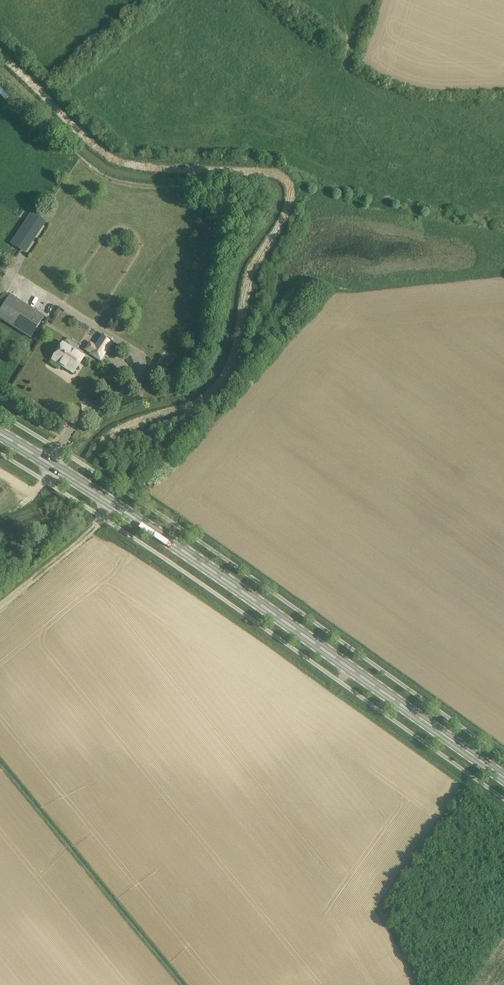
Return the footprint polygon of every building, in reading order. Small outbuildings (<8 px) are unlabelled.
[(19,249),(39,218),(31,213),(11,244),(19,249)] [(36,329),(43,318),(10,296),(0,311),(0,318),(31,338),(36,329)] [(102,333),(88,354),(100,362),(114,341),(102,333)] [(84,357),(75,352),(62,343),(52,360),(73,373),(84,357)] [(162,364),(171,369),(176,360),(168,355),(162,364)] [(338,730),(353,734),(355,728),(340,724),(338,730)]
